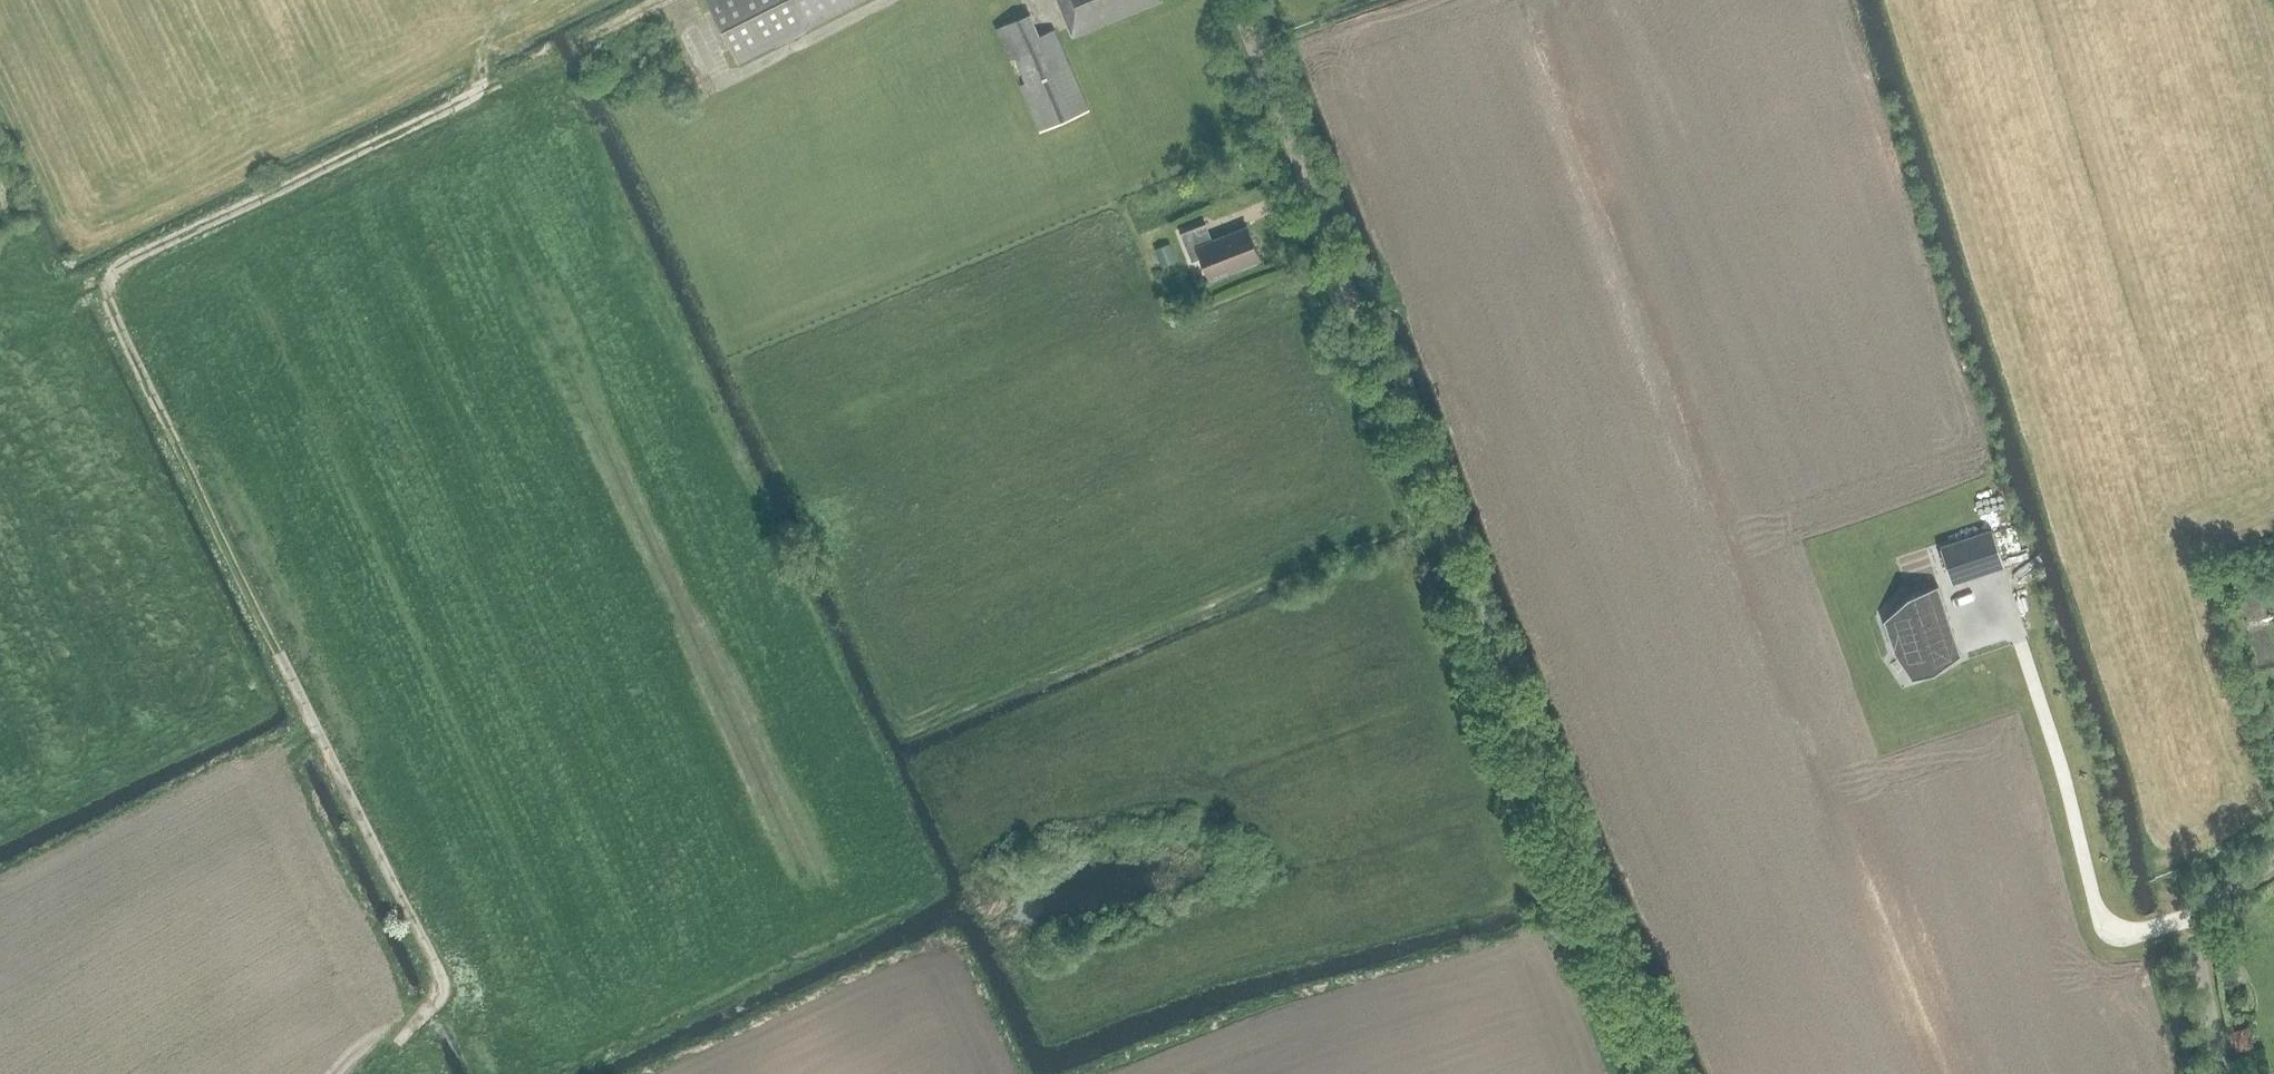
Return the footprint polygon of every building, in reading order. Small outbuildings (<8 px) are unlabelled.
[(738,61),(859,0),(707,0),(738,61)] [(1072,37),(1162,0),(1057,0),(1072,37)] [(1025,18),(997,30),(1041,131),(1089,110),(1054,30),(1034,39),(1025,18)] [(1208,225),(1183,235),(1194,262),(1205,258),(1214,279),(1264,259),(1250,225),(1214,240),(1208,225)] [(1155,250),(1158,258),(1173,252),(1170,244),(1155,250)] [(1940,549),(1951,583),(2004,565),(1993,531),(1940,549)] [(2260,572),(2233,579),(2246,628),(2273,621),(2260,572)] [(1893,652),(1912,679),(1933,672),(1961,656),(1938,586),(1908,596),(1883,621),(1893,652)] [(2253,1048),(2249,1028),(2231,1031),(2236,1052),(2253,1048)]
